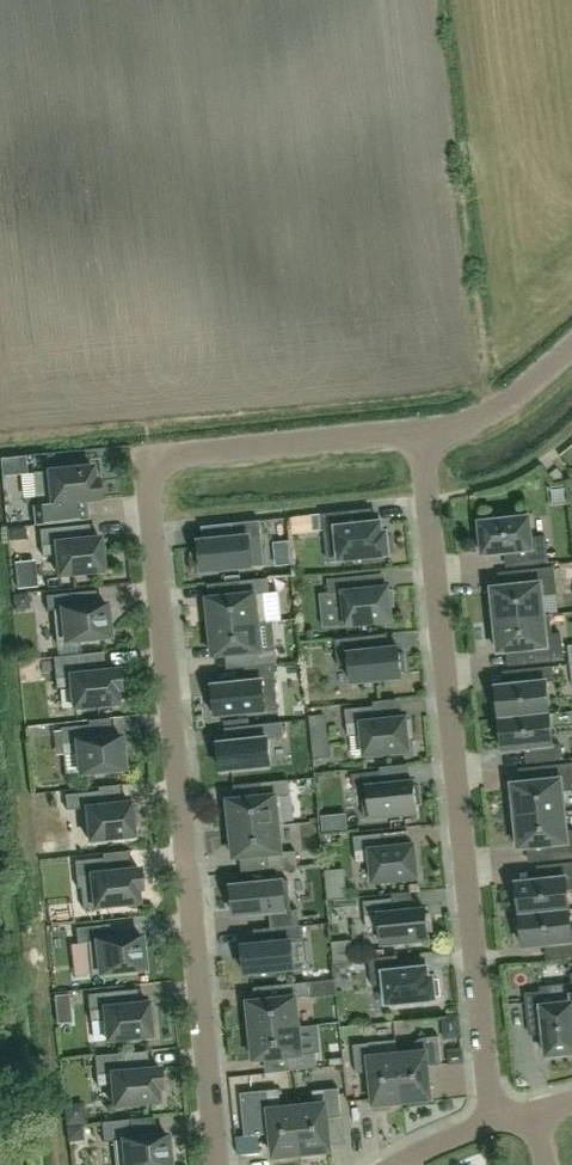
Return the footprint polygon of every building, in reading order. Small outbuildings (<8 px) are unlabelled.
[(35,526),(68,522),(89,520),(87,501),(100,500),(98,480),(94,480),(93,467),(34,473),(37,506),(32,506),(35,526)] [(390,556),(389,553),(394,552),(392,536),(388,536),(387,533),(382,534),(381,523),(375,524),(354,526),(352,512),(323,515),(325,531),(336,530),(340,562),(363,559),(363,564),(386,561),(385,557),(390,556)] [(483,556),(511,553),(513,567),(549,563),(546,536),(531,538),(529,517),(515,519),(515,514),(494,516),(495,521),(479,523),(483,556)] [(260,522),(232,525),(233,539),(199,542),(202,573),(265,567),(260,522)] [(68,527),(40,530),(42,556),(56,555),(59,576),(104,572),(100,538),(70,541),(68,527)] [(34,586),(32,562),(15,563),(18,588),(34,586)] [(488,605),(490,622),(545,616),(544,615),(542,596),(557,595),(554,568),(518,572),(520,586),(491,589),(493,604),(488,605)] [(338,594),(341,627),(392,622),(390,608),(395,607),(393,591),(389,591),(388,588),(358,591),(356,577),(328,580),(329,595),(338,594)] [(209,616),(211,628),(259,624),(267,624),(264,595),(270,594),(268,579),(240,582),(241,596),(203,600),(205,616),(209,616)] [(56,643),(110,638),(106,604),(76,608),(74,593),(46,596),(47,611),(53,610),(56,643)] [(492,639),(497,638),(498,653),(527,650),(528,665),(564,661),(561,634),(552,635),(550,614),(544,615),(545,616),(490,622),(492,639)] [(259,624),(211,628),(214,657),(247,654),(248,668),(277,665),(276,650),(261,652),(259,624)] [(363,636),(335,639),(338,667),(348,666),(350,687),(404,681),(403,673),(407,673),(405,653),(401,654),(400,646),(364,650),(363,636)] [(117,691),(121,690),(119,670),(84,674),(82,655),(53,658),(56,689),(71,687),(73,709),(118,704),(117,691)] [(498,702),(493,703),(495,718),(500,718),(500,720),(549,714),(546,683),(554,682),(553,667),(523,670),(525,684),(496,687),(498,702)] [(275,668),(246,671),(247,685),(226,687),(218,688),(218,692),(213,693),(215,712),(220,711),(220,719),(279,713),(275,668)] [(362,735),(365,757),(410,752),(408,738),(412,738),(411,721),(407,722),(406,718),(376,722),(374,707),(346,710),(348,737),(362,735)] [(549,714),(500,720),(503,752),(532,749),(533,763),(563,760),(561,745),(553,746),(549,714)] [(222,772),(271,767),(268,740),(284,739),(282,723),(256,726),(257,740),(219,744),(222,772)] [(79,775),(124,770),(121,737),(90,740),(89,725),(60,728),(63,755),(77,753),(79,775)] [(515,817),(565,812),(563,792),(571,791),(571,764),(539,768),(540,782),(512,785),(513,800),(508,801),(510,816),(515,816),(515,817)] [(380,772),(352,775),(354,789),(362,789),(365,818),(417,813),(417,804),(421,804),(419,786),(415,787),(414,783),(382,786),(380,772)] [(228,801),(231,830),(279,825),(279,826),(285,826),(282,796),(290,796),(289,781),(260,784),(262,798),(228,801)] [(89,841),(134,836),(132,823),(137,822),(135,806),(131,806),(130,803),(100,806),(98,792),(65,795),(67,810),(86,808),(89,841)] [(515,817),(519,850),(547,847),(548,861),(571,858),(571,831),(567,832),(565,812),(515,817)] [(279,825),(231,830),(234,859),(268,855),(269,870),(298,867),(296,852),(282,854),(279,826),(279,825)] [(375,862),(378,883),(423,879),(419,845),(389,848),(387,834),(359,837),(361,863),(375,862)] [(142,889),(140,869),(104,873),(103,858),(75,861),(77,888),(91,886),(94,908),(139,903),(137,890),(142,889)] [(570,911),(568,891),(571,890),(571,863),(544,866),(545,881),(517,883),(520,916),(570,911)] [(240,912),(274,910),(275,924),(304,923),(303,908),(296,908),(294,877),(238,881),(240,912)] [(381,927),(382,945),(429,940),(428,932),(432,931),(431,915),(426,915),(426,910),(394,914),(392,899),(364,902),(366,929),(381,927)] [(570,911),(520,916),(520,917),(515,918),(517,933),(522,933),(524,948),(552,945),(553,959),(571,957),(571,926),(570,911)] [(145,970),(141,936),(110,939),(109,925),(76,928),(77,943),(88,942),(91,975),(145,970)] [(302,926),(255,931),(256,943),(241,945),(244,977),(296,972),(293,943),(304,942),(302,926)] [(399,971),(398,956),(369,959),(372,987),(384,985),(386,1006),(436,1000),(436,997),(441,996),(439,980),(434,981),(434,978),(429,978),(428,968),(399,971)] [(248,1003),(251,1032),(299,1027),(296,999),(310,997),(309,983),(280,985),(282,1000),(248,1003)] [(116,992),(88,995),(90,1021),(104,1020),(107,1041),(152,1036),(150,1023),(154,1022),(153,1006),(148,1006),(148,1003),(118,1006),(116,992)] [(571,1054),(571,1004),(541,1007),(540,992),(525,994),(529,1030),(543,1028),(546,1056),(571,1054)] [(71,1023),(69,994),(54,996),(57,1024),(71,1023)] [(299,1027),(251,1032),(254,1060),(288,1057),(289,1071),(318,1068),(316,1053),(302,1055),(299,1027)] [(424,1038),(424,1039),(418,1041),(414,1047),(413,1054),(398,1055),(403,1103),(431,1100),(428,1067),(442,1065),(439,1037),(424,1038)] [(403,1103),(398,1055),(369,1058),(368,1044),(353,1046),(356,1074),(371,1073),(375,1111),(391,1109),(390,1104),(403,1103)] [(162,1089),(160,1069),(125,1071),(123,1054),(95,1056),(97,1086),(112,1085),(113,1106),(159,1103),(158,1089),(162,1089)] [(314,1106),(298,1107),(303,1155),(331,1152),(328,1119),(342,1117),(339,1089),(313,1091),(314,1106)] [(303,1155),(298,1107),(281,1109),(279,1090),(253,1093),(256,1126),(271,1125),(274,1158),(303,1155)] [(167,1135),(132,1139),(130,1120),(101,1122),(103,1142),(114,1141),(116,1164),(170,1164),(167,1135)]
